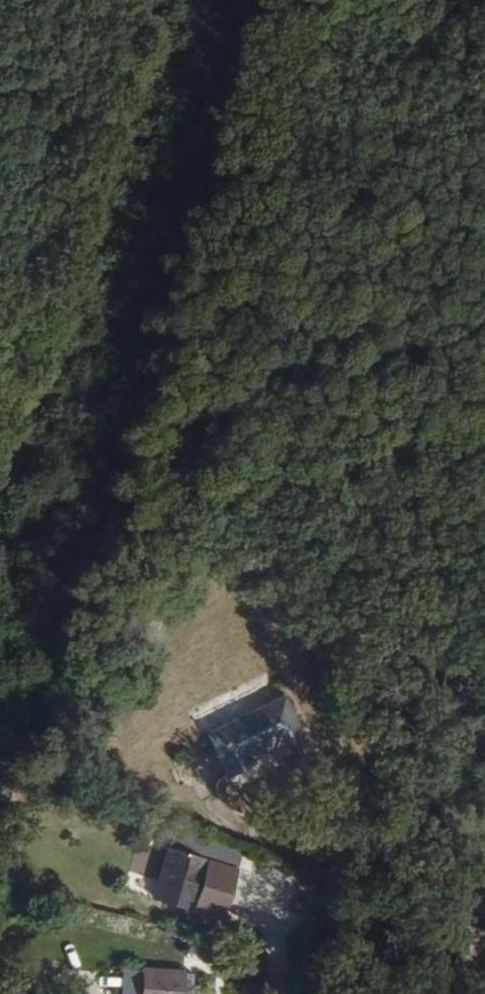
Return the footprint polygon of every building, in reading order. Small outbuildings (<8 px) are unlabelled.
[(265,725),(289,713),(270,677),(198,712),(216,750),(241,738),(238,730),(262,719),(265,725)] [(191,922),(211,858),(166,845),(146,909),(191,922)] [(184,974),(146,971),(143,993),(182,993),(184,974)]
